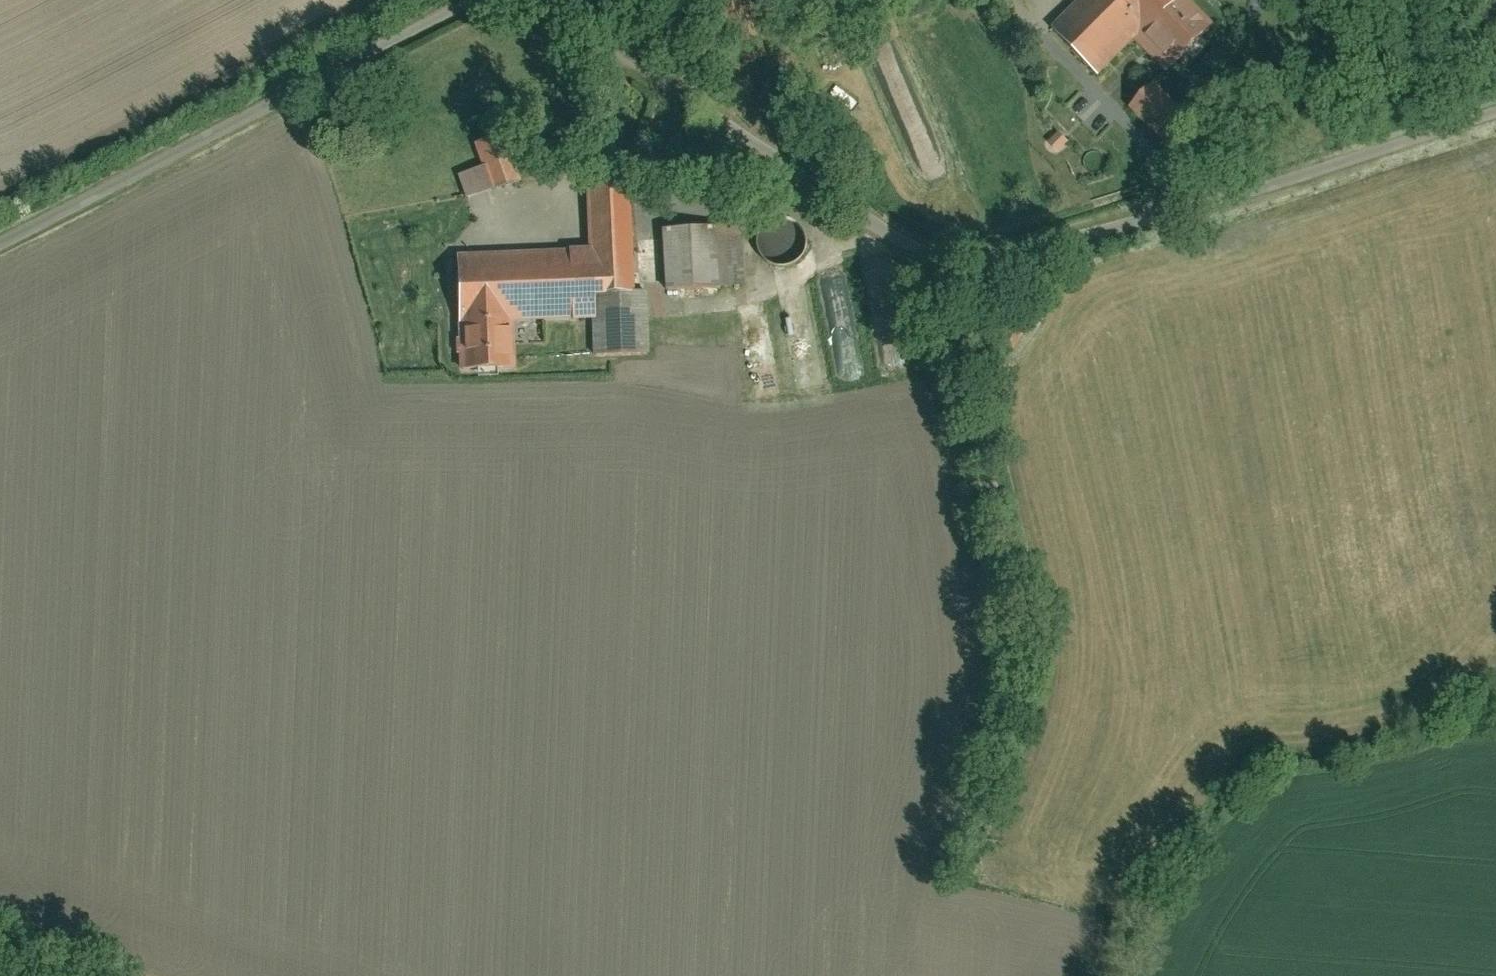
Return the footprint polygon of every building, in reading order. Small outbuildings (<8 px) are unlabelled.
[(1193,0),(1079,0),(1051,27),(1101,78),(1136,45),(1163,72),(1214,22),(1193,0)] [(1182,107),(1155,81),(1130,108),(1157,134),(1182,107)] [(481,165),(456,175),(465,200),(519,179),(502,133),(473,144),(481,165)] [(589,246),(453,253),(459,368),(514,365),(512,328),(598,323),(597,294),(633,293),(628,192),(587,194),(589,246)] [(744,223),(659,229),(664,293),(748,288),(744,223)] [(597,294),(598,323),(599,357),(654,355),(651,292),(597,294)]
